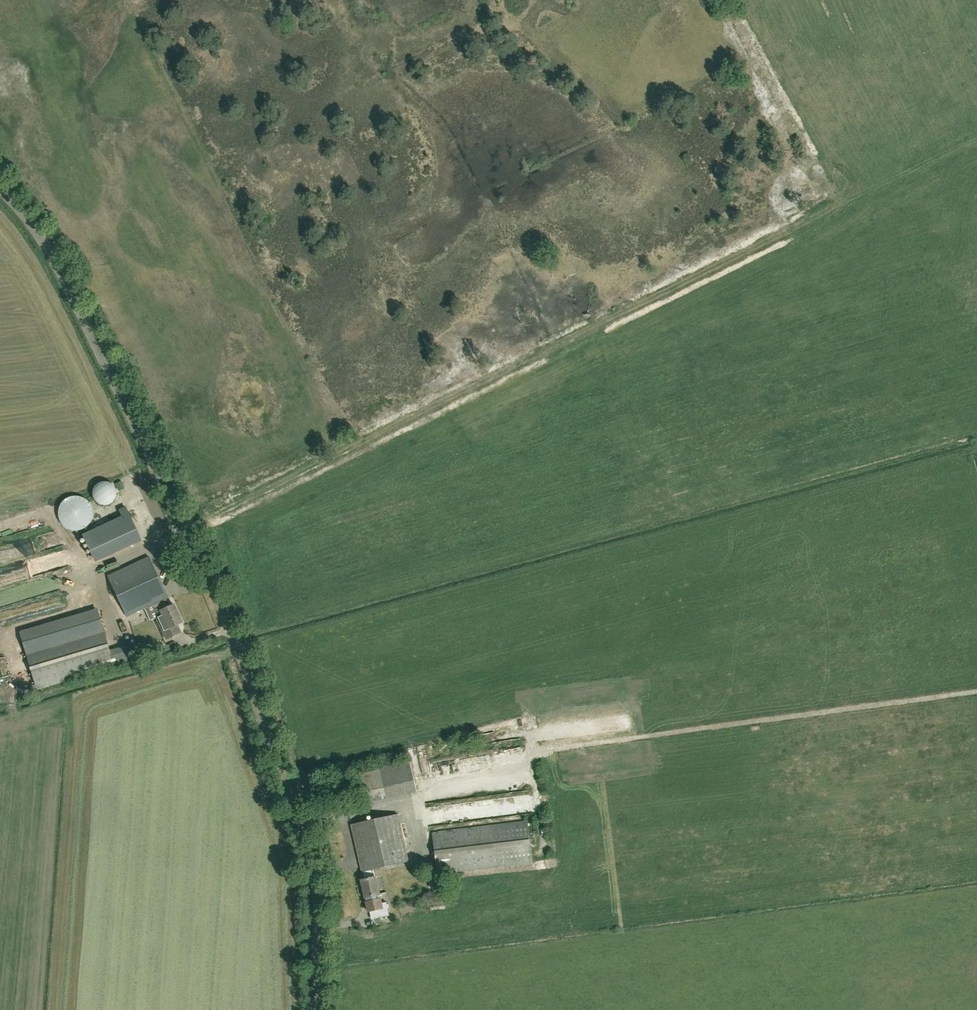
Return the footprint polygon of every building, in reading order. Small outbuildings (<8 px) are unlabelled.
[(113,499),(105,481),(89,488),(96,506),(113,499)] [(93,518),(93,514),(93,512),(92,508),(90,504),(89,502),(85,499),(83,498),(80,497),(76,496),(73,496),(69,497),(66,499),(63,502),(62,503),(59,507),(59,510),(58,515),(59,517),(60,522),(61,524),(64,527),(67,529),(69,530),(73,531),(75,531),(80,530),(82,530),(85,528),(88,525),(90,524),(92,520),(93,518)] [(118,517),(76,534),(88,562),(137,543),(122,507),(115,510),(118,517)] [(156,618),(160,626),(167,639),(181,632),(177,625),(183,622),(174,604),(170,606),(166,598),(168,597),(149,556),(108,576),(127,616),(152,605),(158,617),(156,618)] [(37,689),(114,666),(98,610),(20,633),(37,689)] [(405,748),(408,757),(416,755),(414,746),(405,748)] [(396,774),(412,771),(410,761),(394,764),(396,774)] [(373,869),(408,861),(398,814),(351,825),(362,872),(364,872),(366,879),(361,880),(365,898),(366,898),(367,901),(366,902),(368,911),(373,910),(374,919),(389,916),(386,902),(381,903),(380,898),(379,899),(378,895),(379,895),(375,877),(373,869)] [(528,821),(493,825),(433,833),(438,874),(533,862),(528,821)]
